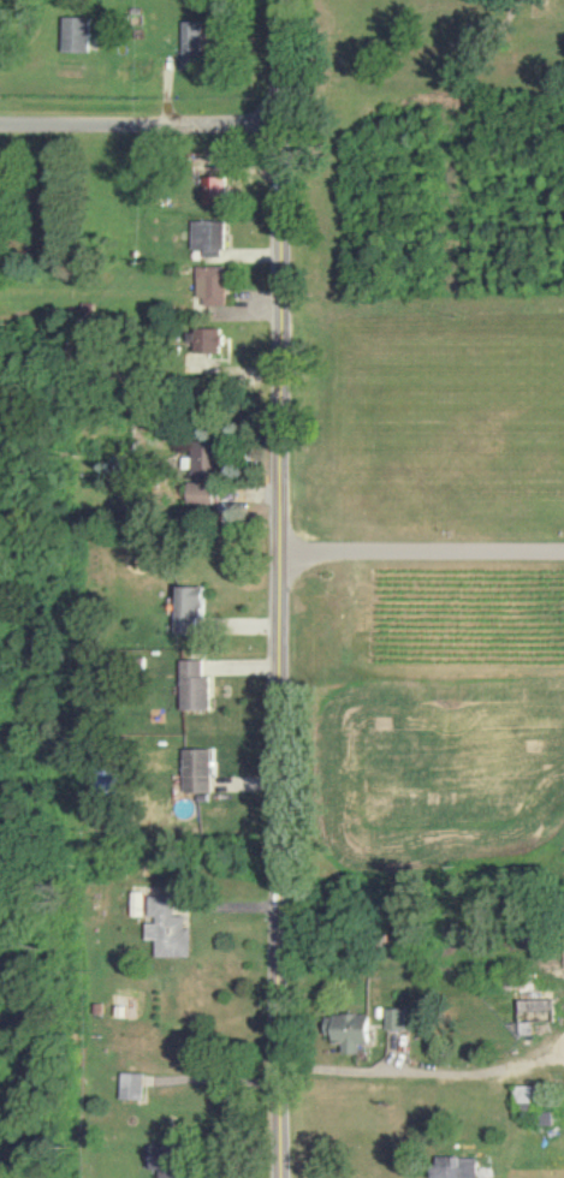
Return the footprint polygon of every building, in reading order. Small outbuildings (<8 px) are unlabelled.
[(88,53),(88,18),(61,18),(60,52),(88,53)] [(181,23),(182,70),(206,70),(205,22),(181,23)] [(223,223),(191,222),(190,250),(204,250),(204,257),(223,258),(223,223)] [(225,306),(224,266),(197,266),(197,307),(225,306)] [(220,354),(221,330),(195,329),(194,354),(220,354)] [(190,506),(216,507),(217,446),(191,445),(190,506)] [(181,634),(204,634),(205,587),(182,586),(181,634)] [(213,710),(212,676),(205,676),(205,661),(183,661),(184,710),(213,710)] [(213,794),(214,749),(185,749),(185,793),(213,794)] [(97,800),(114,801),(116,769),(99,768),(97,800)] [(159,958),(192,957),(191,916),(178,916),(178,893),(150,894),(151,921),(148,921),(149,940),(158,940),(159,958)] [(374,1045),(375,1017),(334,1015),(333,1044),(347,1045),(347,1054),(363,1055),(364,1044),(374,1045)] [(123,1100),(146,1100),(146,1074),(124,1074),(123,1100)] [(184,1167),(174,1152),(169,1155),(166,1150),(153,1159),(166,1177),(169,1177),(184,1167)] [(476,1158),(445,1158),(445,1166),(433,1166),(433,1177),(476,1177),(476,1158)]
